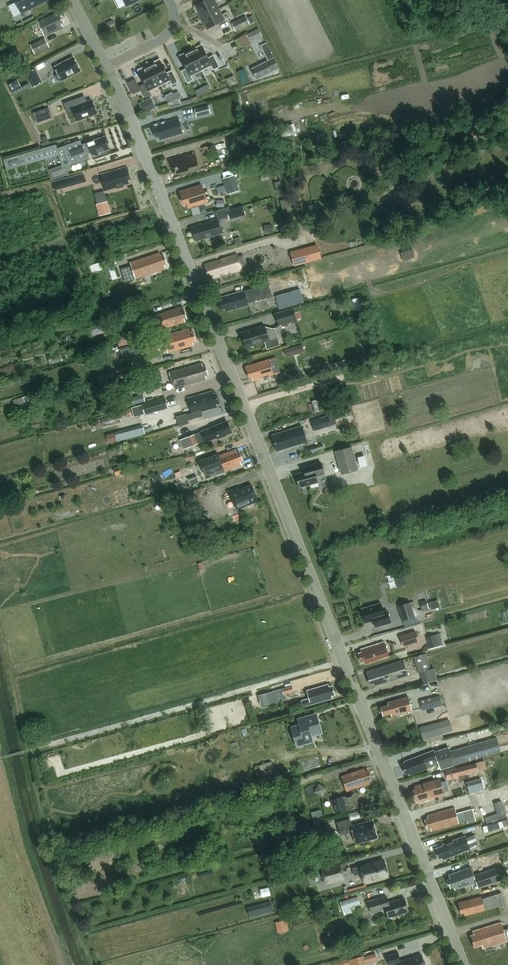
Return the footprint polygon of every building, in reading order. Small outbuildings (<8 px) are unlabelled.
[(46,0),(15,0),(21,13),(46,0)] [(195,5),(201,17),(219,8),(216,1),(219,0),(206,0),(195,5)] [(219,8),(201,17),(207,29),(230,17),(227,12),(222,14),(219,8)] [(62,23),(64,22),(61,14),(58,15),(57,12),(38,21),(44,35),(63,26),(62,23)] [(246,16),(232,23),(236,31),(250,24),(246,16)] [(259,28),(249,33),(252,41),(259,37),(258,35),(262,33),(259,28)] [(45,37),(30,44),(35,54),(50,46),(45,37)] [(257,79),(279,68),(266,42),(261,45),(268,60),(252,68),(257,79)] [(209,57),(207,54),(202,45),(192,50),(201,70),(211,65),(214,69),(220,67),(214,55),(209,57)] [(187,83),(193,80),(191,75),(201,70),(192,50),(181,56),(187,68),(182,71),(187,83)] [(81,70),(74,57),(66,61),(62,63),(55,67),(59,73),(57,74),(56,76),(58,80),(60,80),(62,79),(62,80),(81,70)] [(161,60),(160,59),(155,62),(155,63),(150,66),(159,85),(170,80),(172,85),(178,82),(172,70),(167,72),(161,60)] [(149,90),(159,85),(150,66),(145,68),(144,67),(139,70),(145,83),(140,86),(142,90),(146,98),(152,95),(149,90)] [(36,69),(26,74),(33,87),(43,82),(36,69)] [(237,74),(228,78),(233,86),(241,82),(237,74)] [(16,89),(24,84),(21,78),(13,83),(16,89)] [(135,79),(128,82),(134,94),(142,90),(140,86),(139,86),(135,79)] [(197,89),(200,95),(213,90),(210,83),(197,89)] [(178,91),(172,94),(175,100),(181,97),(178,91)] [(141,101),(146,111),(159,106),(154,96),(141,101)] [(97,113),(92,99),(79,104),(77,98),(64,103),(67,109),(73,107),(78,120),(97,113)] [(209,105),(195,109),(197,117),(211,113),(209,105)] [(49,106),(33,112),(37,123),(53,117),(49,106)] [(160,139),(183,132),(179,117),(166,121),(166,120),(152,124),(156,137),(159,136),(160,139)] [(57,145),(5,160),(6,162),(8,171),(60,155),(64,165),(64,166),(66,165),(70,164),(72,163),(73,164),(87,159),(85,155),(91,152),(92,156),(93,155),(93,157),(100,155),(99,153),(110,150),(105,136),(81,144),(80,140),(58,148),(58,147),(57,145)] [(210,145),(203,148),(205,155),(213,153),(210,145)] [(193,166),(190,151),(169,155),(172,170),(193,166)] [(446,155),(438,161),(444,168),(452,162),(446,155)] [(118,189),(125,187),(124,185),(129,184),(128,180),(132,179),(129,167),(102,175),(106,190),(117,187),(118,189)] [(55,190),(86,181),(84,172),(53,181),(55,190)] [(235,175),(223,179),(227,194),(239,191),(235,175)] [(188,204),(190,208),(208,202),(203,185),(181,192),(185,205),(188,204)] [(100,216),(111,213),(108,202),(97,205),(100,216)] [(229,220),(246,215),(243,206),(227,211),(229,220)] [(325,211),(318,213),(320,221),(327,219),(325,211)] [(223,234),(219,219),(208,222),(208,223),(204,224),(204,223),(192,227),(196,241),(223,234)] [(294,266),(321,258),(317,244),(290,252),(294,266)] [(416,249),(404,251),(405,259),(417,257),(416,249)] [(164,265),(167,264),(164,254),(161,255),(160,252),(131,262),(132,265),(122,269),(126,282),(165,268),(164,265)] [(228,257),(205,264),(208,275),(211,274),(212,277),(233,271),(241,268),(241,267),(246,265),(247,264),(245,256),(243,255),(238,257),(237,254),(228,257)] [(108,259),(90,265),(92,272),(110,266),(108,259)] [(118,265),(109,268),(113,280),(122,277),(118,265)] [(247,304),(272,297),(268,284),(221,297),(222,300),(219,301),(221,309),(225,308),(226,312),(248,306),(247,304)] [(276,296),(280,309),(304,302),(300,289),(276,296)] [(159,314),(154,316),(158,329),(185,321),(184,318),(187,317),(183,305),(158,313),(159,314)] [(293,308),(275,313),(279,325),(297,320),(297,319),(300,318),(298,313),(295,314),(293,308)] [(128,320),(139,317),(137,310),(126,313),(128,320)] [(147,338),(143,325),(116,334),(120,347),(147,338)] [(90,329),(92,336),(108,332),(106,326),(90,329)] [(273,328),(266,327),(265,326),(244,332),(245,338),(244,338),(247,348),(265,342),(267,349),(281,345),(275,328),(273,328)] [(192,341),(196,340),(193,330),(191,331),(190,329),(166,335),(170,350),(193,344),(192,341)] [(139,342),(142,355),(160,350),(156,337),(139,342)] [(303,344),(285,350),(287,357),(305,352),(303,344)] [(270,359),(246,367),(249,378),(252,377),(254,381),(275,375),(281,373),(276,357),(270,359)] [(208,379),(207,375),(210,375),(207,366),(204,367),(203,363),(170,373),(175,388),(208,379)] [(321,368),(308,372),(309,378),(322,374),(321,368)] [(299,372),(290,375),(291,382),(301,379),(299,372)] [(338,375),(313,382),(315,387),(340,380),(338,375)] [(215,403),(218,402),(216,393),(212,394),(211,391),(189,398),(193,412),(201,410),(216,405),(215,403)] [(143,394),(132,397),(134,405),(145,401),(143,394)] [(28,395),(13,400),(15,406),(30,401),(28,395)] [(304,400),(307,412),(330,407),(327,395),(304,400)] [(142,405),(145,414),(168,407),(166,397),(142,404),(142,405)] [(142,405),(132,408),(134,417),(145,414),(142,405)] [(349,408),(336,412),(337,418),(351,415),(349,408)] [(193,412),(187,414),(188,420),(203,415),(201,410),(193,412)] [(334,413),(312,421),(315,430),(337,423),(334,413)] [(119,414),(101,419),(103,426),(121,421),(119,414)] [(184,449),(205,440),(206,442),(231,431),(226,420),(201,431),(202,432),(181,441),(184,449)] [(302,426),(273,435),(278,451),(307,442),(302,426)] [(109,444),(118,441),(146,434),(144,427),(116,435),(107,437),(109,444)] [(343,475),(359,470),(353,448),(337,452),(343,475)] [(205,459),(199,461),(205,477),(211,475),(212,477),(242,465),(241,462),(244,460),(240,451),(238,453),(236,449),(220,456),(219,454),(205,459)] [(364,465),(370,463),(368,455),(361,456),(364,465)] [(297,475),(299,481),(301,488),(319,482),(317,476),(325,474),(322,463),(312,466),(313,470),(297,475)] [(122,466),(114,468),(117,476),(125,473),(122,466)] [(164,480),(159,473),(152,477),(157,485),(164,480)] [(197,476),(189,479),(191,485),(199,482),(197,476)] [(237,509),(258,501),(252,485),(241,490),(240,488),(230,491),(237,509)] [(165,500),(160,501),(163,511),(168,510),(165,500)] [(186,516),(182,517),(185,527),(190,526),(186,516)] [(212,521),(201,525),(206,539),(217,535),(212,521)] [(400,586),(410,583),(405,570),(396,573),(400,586)] [(438,600),(429,602),(431,610),(440,607),(438,600)] [(410,602),(398,606),(403,621),(415,617),(410,602)] [(363,609),(366,622),(378,619),(380,626),(392,622),(389,611),(385,612),(382,603),(363,609)] [(416,631),(400,636),(404,648),(420,643),(416,631)] [(435,634),(427,637),(430,648),(439,646),(436,638),(435,634)] [(365,664),(389,655),(384,641),(361,649),(362,652),(359,653),(362,662),(365,661),(365,664)] [(426,654),(414,658),(419,674),(431,670),(426,654)] [(375,685),(408,675),(403,660),(366,671),(370,684),(374,682),(375,685)] [(305,700),(303,701),(304,706),(311,704),(311,705),(333,698),(332,696),(336,695),(333,686),(330,687),(329,684),(307,691),(310,699),(305,700)] [(293,686),(272,692),(275,703),(286,700),(285,695),(294,692),(293,686)] [(382,709),(381,710),(382,712),(384,713),(384,715),(391,713),(394,712),(395,715),(396,714),(398,715),(400,715),(401,713),(412,710),(409,696),(388,702),(388,704),(382,706),(382,709)] [(420,701),(423,711),(442,706),(440,696),(420,701)] [(299,724),(291,726),(295,741),(301,739),(303,744),(313,742),(311,736),(322,733),(318,720),(315,721),(313,714),(297,719),(299,724)] [(440,722),(420,728),(425,744),(445,739),(440,722)] [(406,763),(404,765),(407,773),(409,772),(410,775),(428,767),(439,762),(441,768),(502,751),(497,736),(482,741),(470,745),(451,751),(449,747),(434,751),(433,749),(405,760),(406,763)] [(456,768),(458,776),(479,771),(476,762),(456,768)] [(369,780),(371,779),(368,770),(366,770),(365,768),(342,776),(347,790),(370,782),(369,780)] [(490,776),(473,780),(476,792),(493,787),(490,776)] [(420,800),(443,792),(439,778),(416,785),(417,788),(413,789),(416,798),(419,797),(420,800)] [(313,786),(306,788),(308,796),(315,794),(313,786)] [(338,814),(361,806),(356,792),(333,800),(338,814)] [(501,800),(494,803),(500,819),(507,816),(501,800)] [(431,828),(432,831),(459,824),(459,823),(468,821),(468,823),(476,821),(473,809),(457,814),(455,808),(428,815),(429,819),(425,820),(428,829),(431,828)] [(378,837),(373,820),(352,825),(351,818),(337,822),(340,834),(353,831),(356,843),(363,841),(364,842),(370,841),(370,839),(378,837)] [(488,825),(483,826),(485,832),(504,827),(502,821),(498,822),(498,821),(487,824),(488,825)] [(443,858),(470,848),(465,836),(443,844),(444,847),(438,849),(441,857),(442,856),(443,858)] [(308,846),(298,849),(300,857),(310,854),(308,846)] [(389,876),(385,862),(384,860),(353,868),(355,875),(363,873),(365,882),(389,876)] [(326,885),(345,879),(341,864),(321,870),(326,885)] [(450,878),(448,879),(451,888),(454,887),(455,890),(477,883),(478,888),(507,878),(504,868),(500,869),(499,867),(474,875),(471,866),(449,874),(450,878)] [(269,887),(260,889),(262,897),(271,895),(269,887)] [(408,910),(404,897),(388,901),(386,895),(368,900),(371,912),(386,907),(388,916),(408,910)] [(341,901),(345,913),(352,911),(351,907),(360,903),(358,896),(341,901)] [(482,896),(459,903),(461,913),(464,912),(465,915),(485,909),(482,899),(482,896)] [(286,920),(276,922),(278,932),(288,929),(286,920)] [(505,928),(503,921),(473,930),(474,933),(470,934),(474,947),(482,944),(483,948),(507,940),(507,927),(505,928)] [(422,955),(401,962),(399,953),(387,957),(390,964),(392,964),(398,963),(398,964),(425,964),(422,955)] [(375,954),(364,957),(366,963),(366,964),(377,961),(375,954)] [(348,960),(350,964),(358,964),(366,963),(364,957),(364,955),(348,960)]
